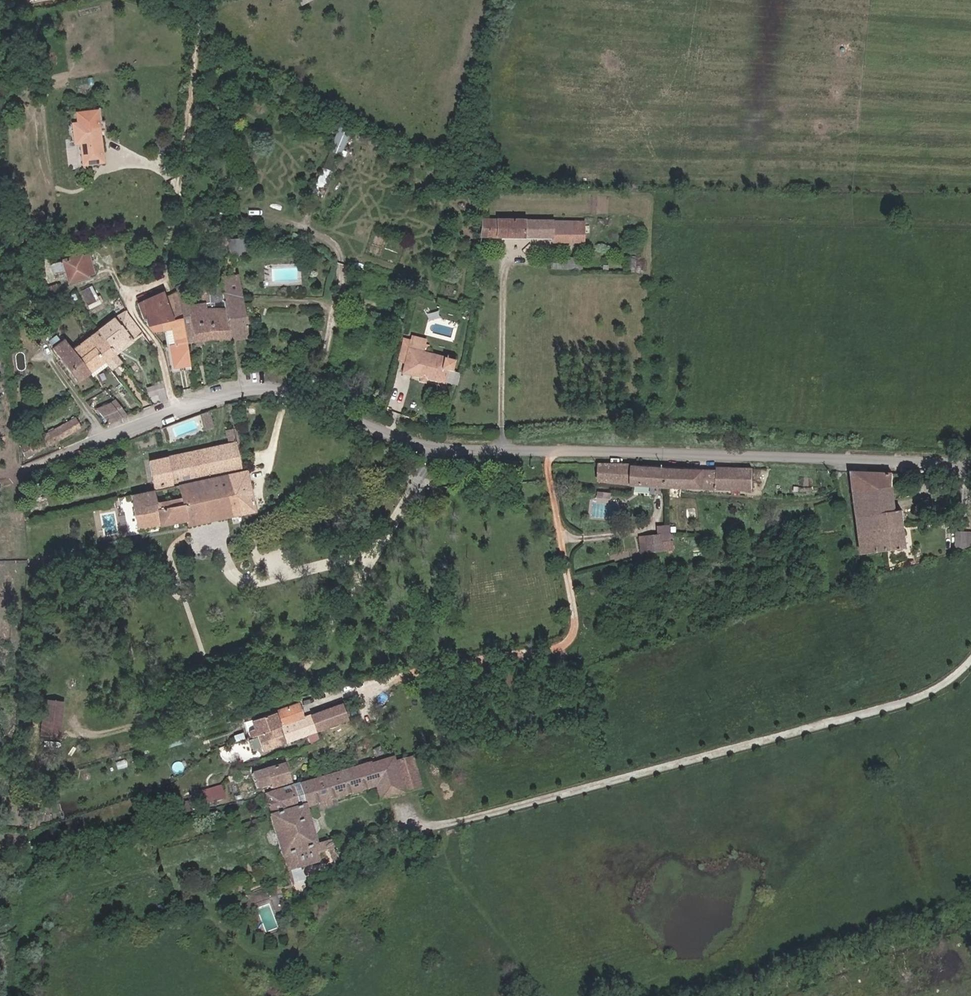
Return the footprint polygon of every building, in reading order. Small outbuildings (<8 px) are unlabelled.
[(61,137),(63,151),(78,150),(73,100),(60,101),(61,115),(55,115),(49,116),(51,138),(57,138),(61,137)] [(76,120),(78,145),(84,144),(86,165),(109,162),(104,107),(80,109),(81,120),(76,120)] [(333,146),(344,151),(354,130),(342,124),(333,146)] [(565,241),(565,220),(483,219),(482,225),(487,225),(486,235),(553,236),(553,240),(565,241)] [(565,241),(578,241),(581,220),(565,220),(565,241)] [(581,220),(578,241),(587,241),(587,220),(581,220)] [(555,268),(575,269),(577,256),(571,256),(570,261),(555,261),(555,263),(555,268)] [(577,256),(575,269),(584,269),(584,263),(579,263),(579,256),(577,256)] [(639,270),(641,257),(633,256),(631,268),(639,270)] [(48,264),(49,276),(54,275),(55,279),(64,277),(67,288),(87,283),(86,279),(80,259),(80,257),(48,264)] [(86,258),(80,259),(86,279),(92,277),(86,258)] [(174,288),(175,295),(180,314),(185,344),(190,343),(208,339),(223,339),(244,336),(236,276),(220,277),(221,291),(202,294),(202,297),(199,297),(200,305),(187,306),(183,283),(174,288)] [(162,293),(139,303),(148,325),(163,346),(172,346),(185,344),(180,314),(167,316),(163,298),(162,293)] [(175,295),(163,298),(167,316),(180,314),(175,295)] [(88,308),(99,303),(95,297),(85,302),(88,308)] [(97,331),(113,353),(142,333),(122,312),(97,331)] [(97,331),(86,339),(102,361),(109,371),(120,362),(113,353),(97,331)] [(87,373),(72,351),(70,352),(60,338),(54,343),(59,359),(60,361),(59,361),(75,382),(87,373)] [(87,373),(102,361),(86,339),(72,351),(87,373)] [(59,359),(54,343),(49,348),(58,361),(59,361),(60,361),(59,359)] [(172,346),(175,357),(187,355),(187,354),(185,344),(172,346)] [(407,345),(406,352),(418,355),(420,347),(407,345)] [(403,366),(406,353),(398,351),(395,364),(403,366)] [(412,369),(410,378),(417,380),(424,382),(441,386),(443,373),(448,374),(451,363),(418,355),(406,352),(406,353),(403,366),(402,367),(412,369)] [(187,355),(175,357),(177,367),(189,364),(187,355)] [(412,369),(402,367),(400,376),(410,378),(412,369)] [(89,401),(101,424),(116,419),(113,413),(110,409),(113,407),(104,391),(89,401)] [(116,419),(123,417),(119,410),(113,413),(116,419)] [(214,425),(210,411),(202,413),(206,427),(214,425)] [(27,458),(81,428),(76,419),(22,449),(27,458)] [(151,459),(157,490),(227,475),(238,473),(230,427),(223,428),(226,444),(151,459)] [(633,466),(600,465),(599,480),(632,483),(633,468),(633,466)] [(685,488),(686,470),(633,468),(632,483),(632,486),(685,488)] [(686,470),(685,488),(750,491),(750,482),(758,482),(758,469),(717,468),(717,472),(686,470)] [(238,473),(227,475),(233,496),(229,497),(230,504),(237,502),(239,516),(242,515),(253,513),(244,472),(238,473)] [(851,473),(854,490),(892,487),(892,475),(851,473)] [(233,496),(227,475),(157,490),(129,497),(133,518),(137,532),(186,522),(187,526),(239,516),(237,502),(230,504),(229,497),(233,496)] [(854,490),(857,516),(895,511),(892,487),(854,490)] [(611,502),(612,492),(598,491),(597,501),(611,502)] [(133,518),(129,497),(116,499),(121,522),(133,518)] [(857,516),(860,532),(904,527),(902,510),(895,511),(857,516)] [(658,533),(639,534),(640,552),(675,549),(673,523),(657,524),(658,533)] [(904,527),(860,532),(864,555),(907,549),(904,527)] [(965,530),(953,531),(954,546),(966,545),(965,530)] [(327,709),(314,714),(320,731),(351,720),(344,703),(327,709)] [(301,707),(306,717),(314,714),(327,709),(325,706),(319,706),(305,711),(303,706),(301,707)] [(258,737),(294,724),(293,721),(306,717),(301,707),(253,724),(256,732),(247,735),(250,741),(258,737)] [(44,736),(64,737),(66,714),(46,713),(44,736)] [(294,724),(299,740),(320,731),(314,714),(306,717),(293,721),(294,724)] [(299,740),(294,724),(258,737),(250,741),(250,742),(259,739),(263,753),(299,740)] [(394,765),(393,760),(370,767),(369,764),(265,800),(289,888),(297,885),(296,879),(326,869),(324,861),(334,858),(332,850),(319,854),(307,815),(379,792),(383,803),(423,790),(413,759),(394,765)] [(257,792),(270,789),(271,792),(290,787),(284,768),(252,776),(257,792)] [(195,807),(227,797),(224,784),(191,793),(195,807)]
